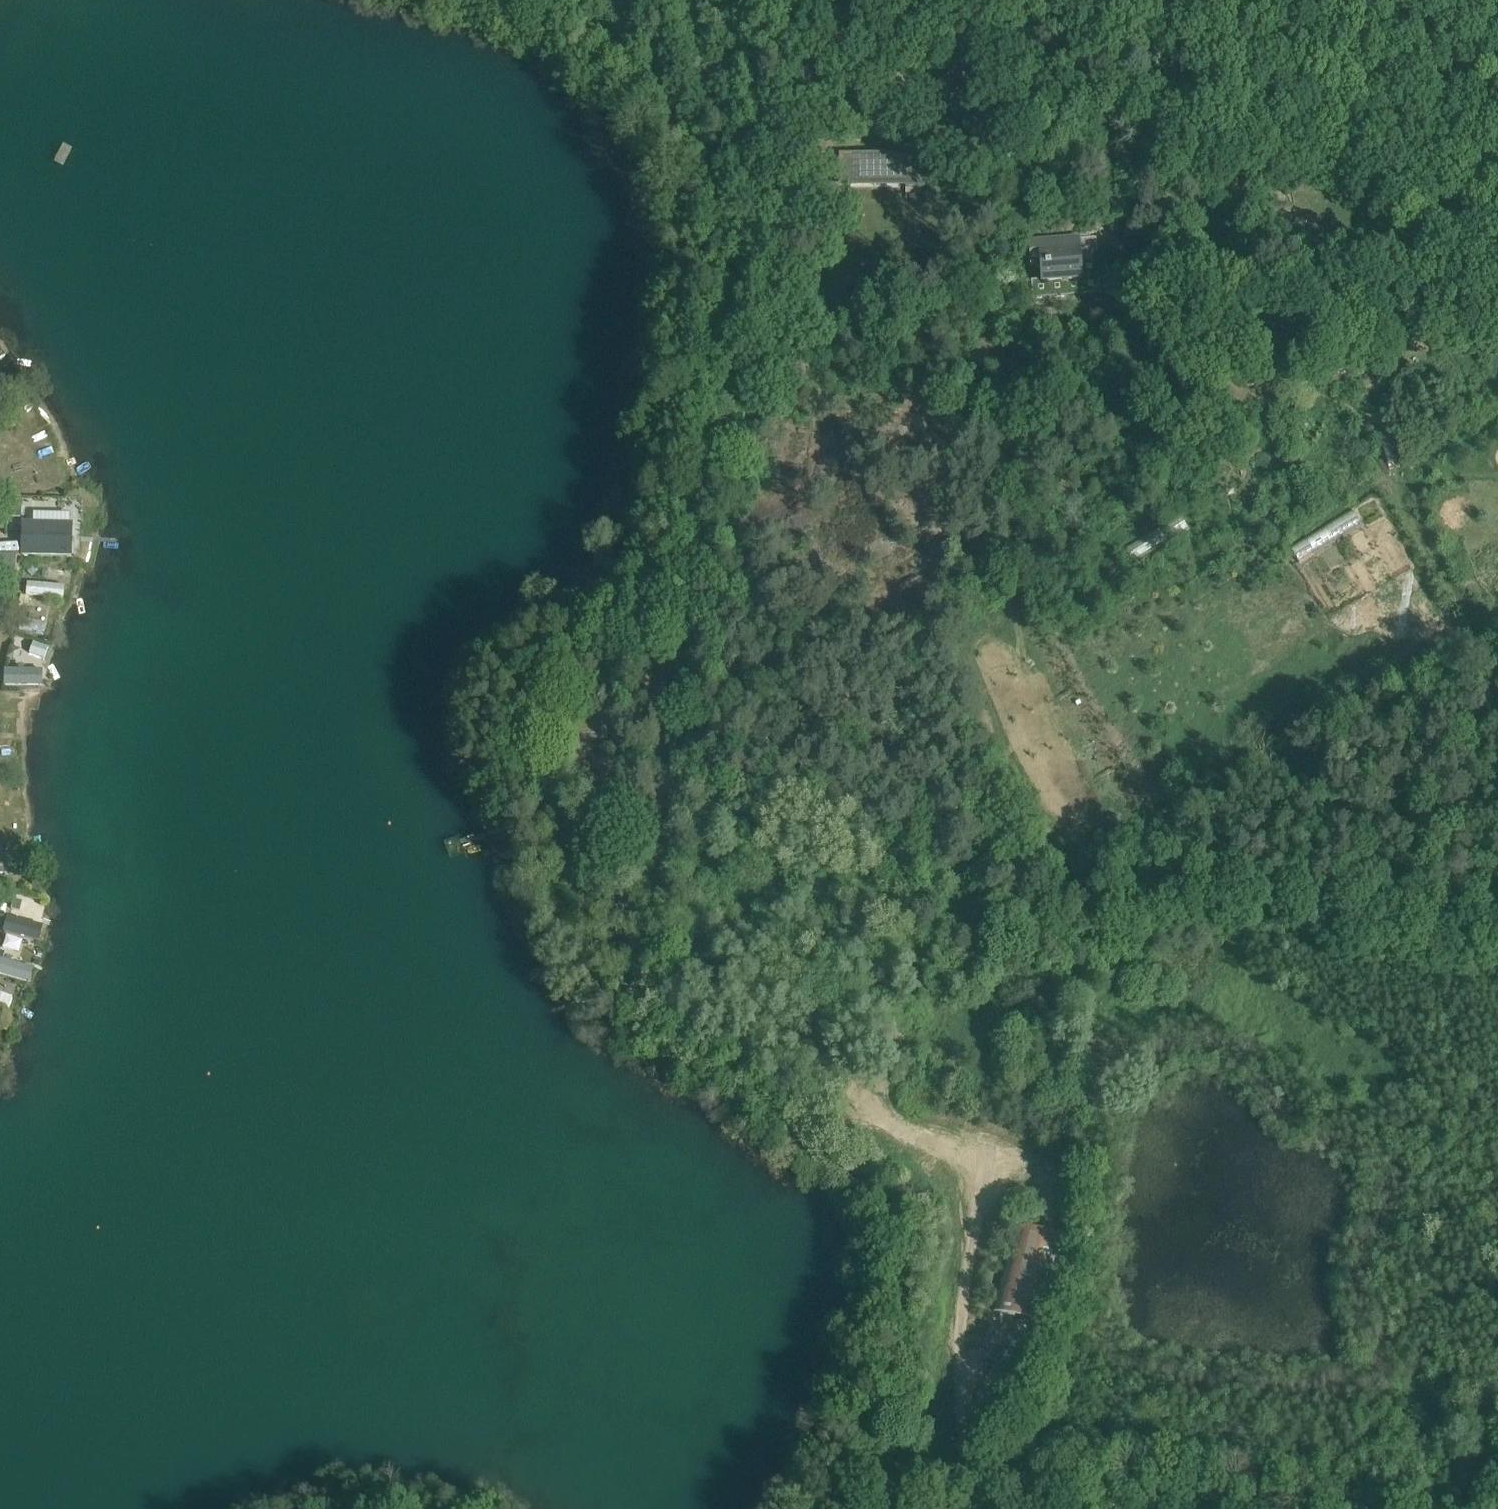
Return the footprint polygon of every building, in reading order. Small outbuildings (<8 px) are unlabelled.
[(963,126),(985,150),(1005,131),(983,107),(963,126)] [(910,155),(850,150),(848,179),(907,184),(907,189),(923,190),(925,163),(909,162),(910,155)] [(1084,295),(1099,294),(1101,294),(1100,292),(1099,277),(1099,276),(1098,260),(1096,237),(1080,238),(1080,239),(1078,239),(1066,240),(1038,242),(1038,250),(1029,251),(1030,266),(1040,266),(1041,280),(1031,281),(1033,299),(1067,296),(1082,295),(1084,295)] [(1380,435),(1387,463),(1397,460),(1391,433),(1380,435)] [(21,517),(22,504),(8,504),(8,517),(21,517)] [(1289,544),(1296,557),(1361,523),(1354,510),(1289,544)] [(22,555),(73,556),(74,522),(22,521),(22,555)] [(38,570),(32,564),(27,570),(33,576),(38,570)] [(28,583),(27,593),(64,595),(64,585),(28,583)] [(19,607),(27,608),(30,596),(21,594),(19,607)] [(43,685),(44,668),(4,667),(4,684),(43,685)] [(26,907),(28,898),(17,895),(15,904),(26,907)] [(4,931),(40,942),(45,925),(9,914),(4,931)] [(7,933),(3,946),(19,951),(23,938),(7,933)] [(30,982),(35,966),(0,955),(0,973),(30,982)] [(13,996),(0,991),(0,1009),(7,1011),(13,996)] [(1074,1239),(1016,1225),(998,1292),(993,1311),(1051,1326),(1056,1306),(1074,1239)]
